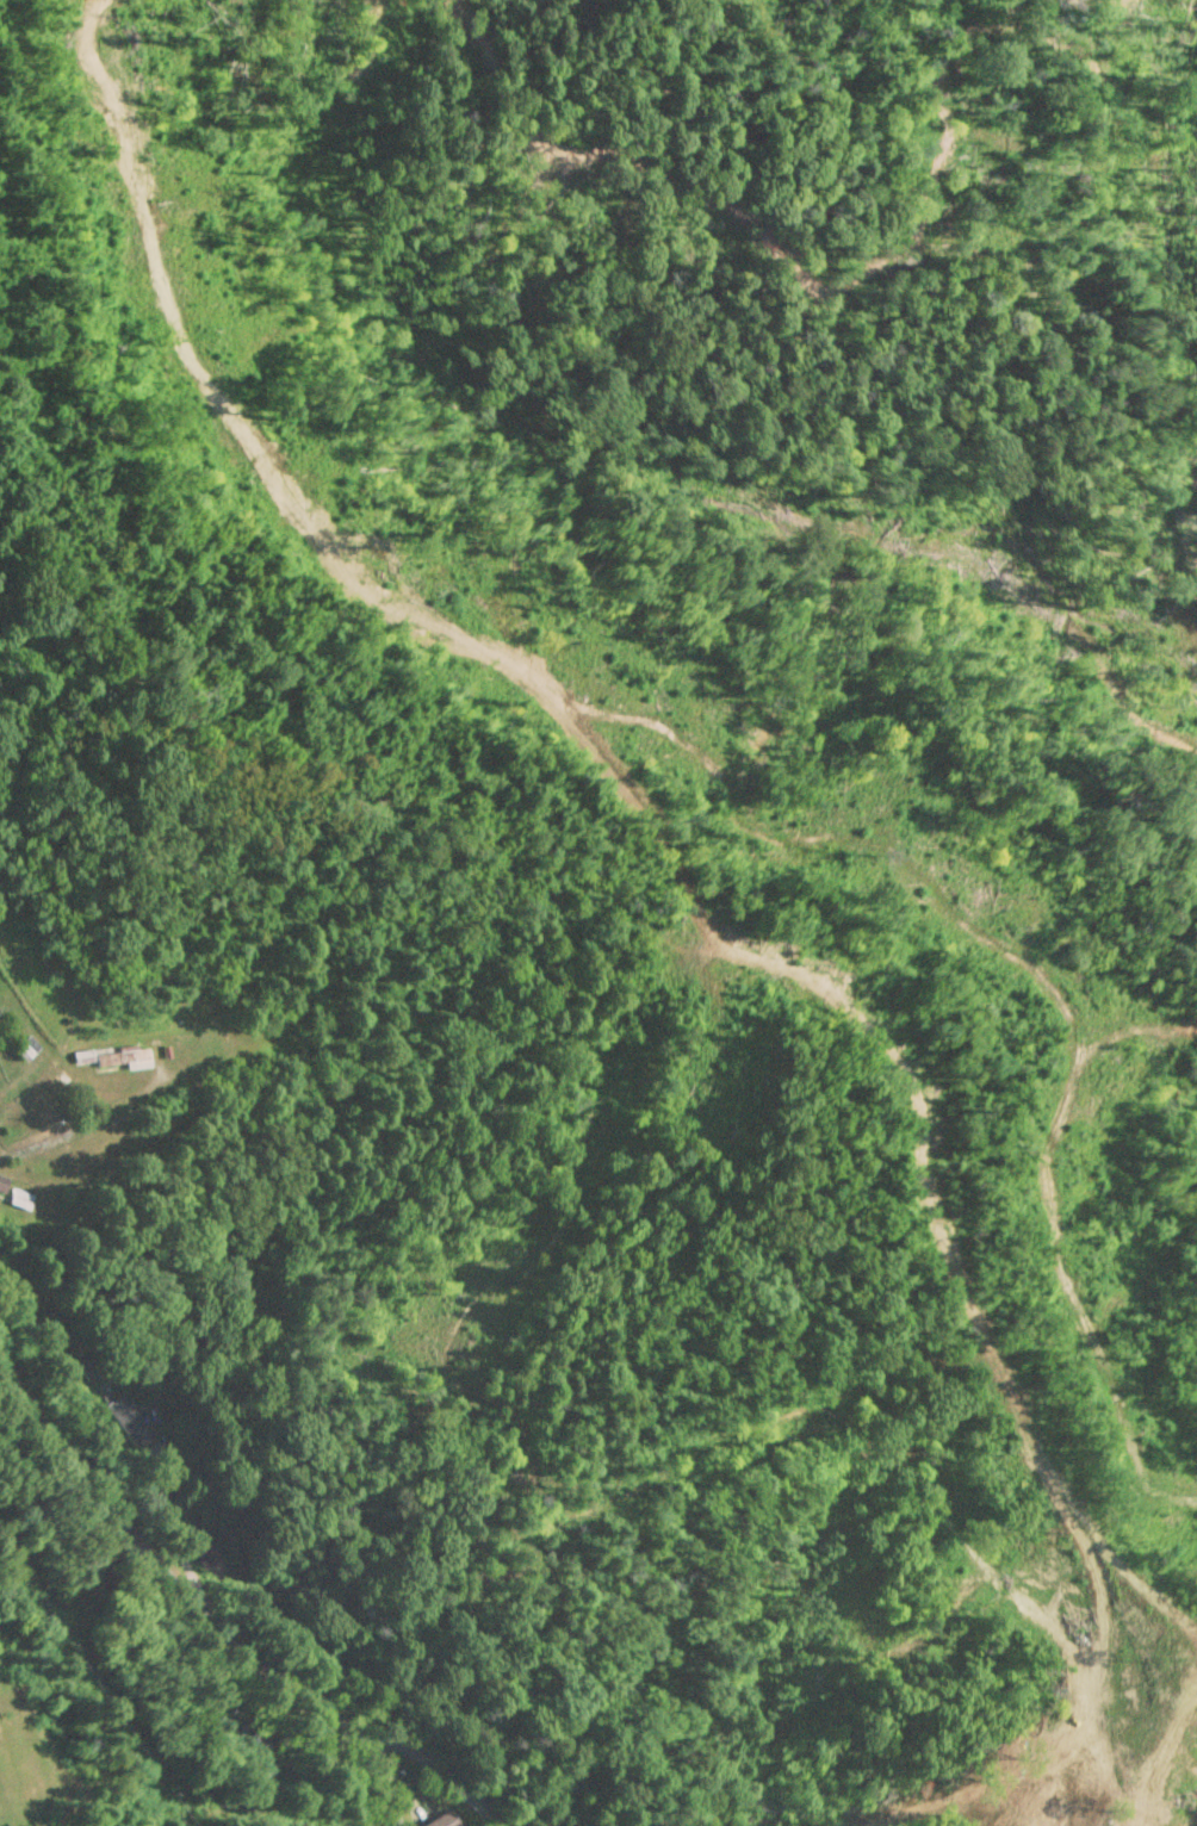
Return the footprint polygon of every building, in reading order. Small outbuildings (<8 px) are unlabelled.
[(39,1049),(29,1036),(16,1047),(26,1059),(39,1049)] [(75,1064),(95,1062),(93,1050),(74,1053),(75,1064)] [(126,1065),(126,1067),(149,1067),(149,1050),(97,1050),(97,1065),(126,1065)] [(33,1197),(12,1188),(6,1203),(27,1212),(33,1197)] [(446,1811),(425,1825),(456,1825),(446,1811)]
